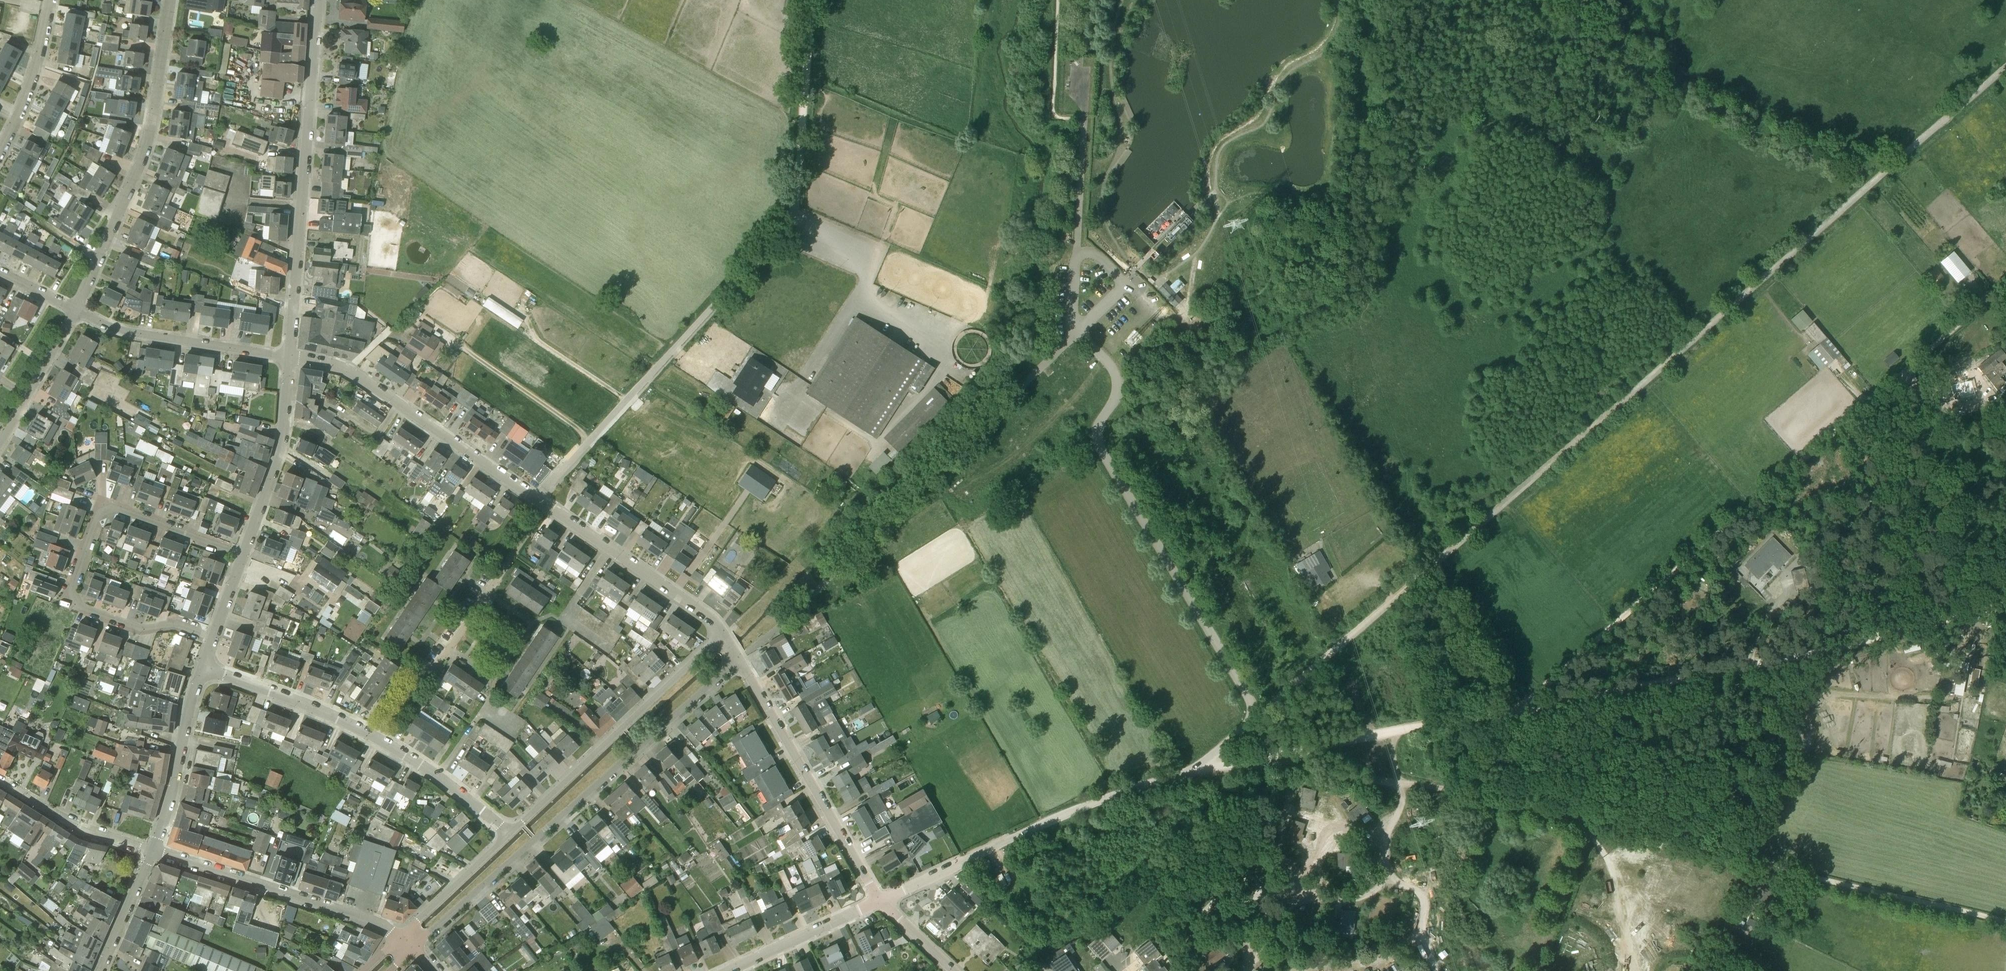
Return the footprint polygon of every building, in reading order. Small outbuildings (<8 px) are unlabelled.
[(151,3),(141,1),(141,0),(123,0),(123,1),(130,2),(128,14),(149,17),(151,3)] [(297,0),(276,0),(276,9),(297,10),(297,0)] [(308,0),(297,0),(297,10),(307,11),(308,0)] [(365,2),(345,0),(341,0),(339,18),(363,21),(365,2)] [(102,4),(102,13),(110,13),(110,4),(102,4)] [(96,13),(72,8),(71,14),(67,13),(64,26),(82,30),(84,17),(94,19),(96,13)] [(273,25),(274,13),(261,11),(259,29),(275,33),(275,25),(273,25)] [(403,32),(404,23),(368,19),(367,28),(403,32)] [(224,33),(234,34),(235,21),(225,20),(224,33)] [(275,33),(274,34),(263,32),(261,51),(271,52),(280,54),(280,43),(285,44),(292,45),(305,46),(306,24),(296,23),(295,27),(275,25),(275,33)] [(145,41),(147,27),(131,25),(130,31),(123,30),(122,37),(145,41)] [(79,42),(82,30),(64,26),(62,38),(79,42)] [(365,54),(367,32),(342,30),(341,40),(346,40),(345,53),(365,54)] [(118,45),(119,37),(104,34),(102,42),(118,45)] [(246,48),(248,40),(231,37),(229,44),(230,45),(246,48)] [(77,54),(79,42),(62,38),(59,51),(77,54)] [(202,66),(205,42),(189,39),(188,48),(182,47),(180,63),(202,66)] [(117,53),(118,45),(102,42),(102,44),(101,50),(117,53)] [(22,52),(6,44),(0,54),(0,55),(16,63),(22,52)] [(74,67),(77,54),(59,51),(57,64),(74,67)] [(303,67),(304,54),(292,53),(291,53),(280,54),(271,52),(261,51),(260,51),(259,62),(264,63),(260,97),(281,99),(284,82),(302,84),(303,67)] [(141,68),(143,54),(126,52),(124,66),(141,68)] [(0,55),(0,69),(10,74),(16,63),(0,55)] [(358,80),(360,62),(352,61),(353,58),(342,56),(341,64),(339,63),(339,65),(338,65),(337,69),(338,70),(338,76),(348,78),(348,79),(358,80)] [(121,78),(122,71),(97,67),(95,77),(116,80),(115,90),(137,93),(139,79),(123,76),(123,78),(121,78)] [(176,86),(194,89),(196,76),(200,77),(200,76),(211,78),(212,72),(186,68),(185,74),(178,73),(176,86)] [(0,69),(0,84),(4,86),(10,74),(0,69)] [(74,89),(58,81),(52,92),(68,100),(72,103),(78,92),(74,90),(74,89)] [(85,96),(89,85),(84,83),(80,95),(85,96)] [(219,106),(200,103),(202,90),(194,89),(176,86),(174,99),(181,100),(180,106),(206,110),(218,112),(219,106)] [(355,99),(356,90),(345,89),(345,90),(337,89),(335,104),(342,105),(341,111),(366,114),(367,100),(355,99)] [(110,101),(110,99),(111,94),(90,91),(89,98),(106,101),(110,101)] [(68,100),(52,92),(46,103),(62,112),(68,100)] [(136,103),(112,100),(109,119),(114,120),(115,115),(133,118),(136,103)] [(56,123),(62,112),(46,103),(40,114),(56,123)] [(195,127),(197,115),(206,116),(206,110),(180,106),(179,112),(172,111),(170,124),(195,127)] [(56,123),(40,114),(34,126),(50,134),(56,123)] [(345,131),(346,118),(327,116),(326,129),(345,131)] [(126,146),(131,134),(125,132),(126,122),(100,118),(99,124),(108,125),(103,138),(110,140),(126,146)] [(72,131),(76,122),(71,120),(68,129),(72,131)] [(193,140),(195,127),(170,124),(168,136),(193,140)] [(289,145),(293,131),(275,127),(273,132),(271,131),(268,142),(276,144),(276,141),(289,145)] [(262,140),(264,132),(255,128),(252,136),(262,140)] [(72,131),(68,129),(64,139),(68,141),(72,131)] [(343,145),(345,131),(326,129),(324,143),(343,145)] [(263,156),(268,142),(262,140),(252,136),(237,131),(231,145),(263,156)] [(36,160),(42,148),(27,140),(20,151),(36,160)] [(122,158),(126,146),(110,140),(105,152),(122,158)] [(212,148),(189,142),(188,148),(200,152),(200,151),(210,154),(212,148)] [(215,148),(222,150),(224,144),(216,142),(215,148)] [(99,158),(102,153),(98,151),(90,147),(88,152),(99,158)] [(200,152),(188,148),(186,154),(199,157),(200,152)] [(178,167),(183,155),(167,149),(162,161),(178,167)] [(41,162),(36,160),(20,151),(15,162),(31,171),(35,173),(41,162)] [(97,163),(99,158),(88,152),(85,158),(97,163)] [(322,168),(341,170),(342,156),(323,154),(322,168)] [(291,173),(292,159),(276,157),(275,172),(291,173)] [(54,169),(59,160),(54,158),(49,167),(54,169)] [(179,188),(185,170),(178,167),(162,161),(157,173),(168,177),(166,183),(174,186),(178,188),(179,188)] [(25,182),(31,171),(15,162),(9,174),(25,182)] [(115,176),(99,166),(93,178),(108,187),(115,176)] [(49,178),(54,169),(49,167),(45,176),(49,178)] [(338,195),(341,170),(322,168),(321,181),(323,182),(321,199),(345,202),(350,202),(350,196),(338,195)] [(225,192),(230,177),(208,170),(203,186),(225,192)] [(19,193),(25,182),(9,174),(3,185),(19,193)] [(289,197),(290,183),(275,182),(275,176),(261,175),(261,179),(260,190),(273,191),(273,196),(289,197)] [(108,187),(93,178),(86,188),(82,189),(71,182),(68,187),(87,199),(91,192),(101,198),(108,187)] [(45,193),(50,184),(45,182),(40,190),(45,193)] [(184,190),(179,188),(178,188),(174,186),(171,192),(152,184),(147,196),(168,205),(174,193),(183,197),(186,191),(184,190)] [(216,221),(225,192),(203,186),(194,214),(216,221)] [(84,205),(87,199),(68,187),(65,192),(76,198),(75,200),(77,202),(71,213),(86,222),(93,211),(84,205)] [(45,193),(40,190),(36,199),(40,202),(45,193)] [(46,191),(45,193),(44,195),(43,196),(50,199),(52,195),(46,191)] [(65,195),(60,203),(65,206),(70,197),(65,195)] [(164,218),(169,206),(168,205),(147,196),(142,208),(161,216),(158,222),(170,227),(172,223),(173,221),(164,218)] [(361,215),(344,213),(345,202),(321,199),(319,199),(318,214),(333,215),(333,214),(344,215),(343,221),(333,220),(333,221),(360,223),(361,215)] [(24,206),(17,201),(12,210),(18,214),(24,206)] [(36,208),(26,201),(24,205),(34,211),(36,208)] [(1172,201),(1142,231),(1155,245),(1186,215),(1172,201)] [(286,228),(288,215),(267,214),(268,207),(248,206),(247,212),(266,214),(265,227),(269,227),(286,228)] [(86,222),(71,213),(64,223),(62,222),(62,221),(55,217),(54,219),(50,217),(47,222),(71,238),(76,231),(79,233),(86,222)] [(1142,231),(1138,228),(1135,231),(1153,250),(1155,252),(1151,256),(1155,259),(1193,221),(1188,216),(1186,214),(1186,215),(1155,245),(1142,231)] [(132,231),(148,238),(153,226),(137,219),(132,231)] [(359,235),(360,223),(333,221),(319,219),(318,231),(359,235)] [(160,229),(168,232),(170,227),(158,222),(156,227),(160,229)] [(252,231),(255,224),(245,222),(244,228),(246,229),(243,234),(250,237),(255,239),(257,233),(252,231)] [(286,228),(269,227),(268,240),(285,241),(286,228)] [(143,250),(148,238),(132,231),(126,242),(143,250)] [(18,242),(7,236),(0,250),(11,256),(18,242)] [(272,253),(275,247),(255,239),(250,237),(241,258),(285,275),(286,265),(255,252),(257,247),(272,253)] [(21,261),(28,247),(18,242),(11,256),(21,261)] [(346,249),(347,243),(334,242),(333,249),(323,248),(323,250),(314,249),(312,261),(329,262),(330,258),(336,258),(336,257),(342,258),(352,259),(353,249),(346,249)] [(53,252),(57,245),(53,243),(49,250),(53,252)] [(63,243),(60,248),(69,253),(72,249),(63,243)] [(32,267),(39,253),(28,247),(21,261),(32,267)] [(157,256),(145,251),(143,256),(155,261),(157,256)] [(1971,272),(1953,251),(1940,263),(1958,283),(1971,272)] [(43,272),(50,258),(39,253),(32,267),(43,272)] [(139,276),(142,277),(145,271),(135,267),(138,261),(121,253),(116,265),(139,276)] [(174,264),(177,257),(171,254),(168,261),(174,264)] [(156,268),(157,262),(155,261),(143,256),(140,262),(156,268)] [(61,264),(50,258),(43,272),(54,278),(61,264)] [(332,296),(333,289),(339,289),(341,273),(344,273),(344,272),(346,272),(347,264),(329,262),(312,261),(311,273),(311,275),(318,276),(327,277),(326,284),(320,286),(321,287),(320,287),(319,298),(337,302),(337,300),(337,299),(337,298),(336,297),(335,297),(332,296)] [(135,286),(139,276),(116,265),(111,277),(127,284),(126,287),(129,288),(127,294),(143,302),(150,303),(152,292),(152,291),(143,287),(140,294),(134,291),(136,287),(135,286)] [(1939,281),(1946,277),(1939,265),(1932,269),(1939,281)] [(257,270),(255,290),(260,292),(277,294),(278,279),(264,277),(264,271),(257,270)] [(161,272),(155,271),(153,282),(152,291),(152,292),(158,293),(160,278),(161,272)] [(255,290),(248,287),(247,287),(238,282),(237,282),(234,289),(239,291),(245,294),(252,297),(255,290)] [(1159,289),(1176,307),(1183,301),(1166,283),(1159,289)] [(319,298),(320,287),(321,287),(320,286),(319,287),(313,286),(312,296),(318,298),(319,298)] [(143,302),(127,294),(125,298),(106,289),(100,301),(115,308),(115,307),(120,309),(122,304),(140,312),(139,313),(148,315),(150,303),(143,302)] [(415,296),(420,302),(425,296),(420,291),(415,296)] [(187,321),(189,311),(195,312),(198,295),(192,294),(191,300),(184,298),(183,304),(176,303),(174,319),(187,321)] [(174,319),(176,303),(162,301),(163,296),(157,295),(155,306),(161,307),(160,317),(174,319)] [(213,325),(216,309),(217,301),(204,299),(204,296),(198,295),(195,312),(201,313),(199,323),(213,325)] [(30,321),(37,307),(24,301),(15,297),(8,310),(4,318),(14,323),(18,316),(30,321)] [(337,302),(319,298),(318,298),(316,307),(325,309),(323,319),(321,333),(334,336),(349,340),(354,318),(357,306),(337,302)] [(523,321),(493,301),(488,309),(517,329),(523,321)] [(274,324),(276,314),(276,308),(277,307),(263,302),(262,312),(269,313),(269,318),(261,317),(255,316),(252,331),(266,334),(268,323),(274,324)] [(8,310),(3,307),(0,313),(0,326),(4,318),(8,310)] [(234,318),(236,308),(230,307),(229,312),(216,309),(213,325),(227,327),(229,317),(234,318)] [(1804,307),(1792,318),(1803,330),(1815,318),(1804,307)] [(255,316),(241,314),(242,309),(236,308),(234,318),(240,319),(239,329),(252,331),(255,316)] [(320,334),(321,333),(323,319),(303,317),(302,317),(300,331),(320,334)] [(877,439),(908,392),(913,395),(915,393),(918,395),(935,368),(856,317),(806,393),(877,439)] [(369,344),(371,337),(373,336),(374,332),(372,330),(374,322),(354,318),(349,340),(334,336),(332,343),(334,343),(331,355),(352,360),(370,344),(369,344)] [(8,332),(10,324),(3,323),(1,331),(8,332)] [(1848,362),(1814,323),(1808,327),(1822,343),(1812,350),(1807,354),(1821,370),(1835,358),(1843,367),(1848,362)] [(426,359),(438,341),(418,328),(406,346),(426,359)] [(334,336),(321,333),(320,334),(300,331),(298,348),(331,355),(334,343),(332,343),(334,336)] [(8,345),(12,339),(0,332),(0,356),(6,360),(13,348),(8,345)] [(89,355),(96,343),(100,346),(103,340),(94,335),(91,340),(82,335),(75,347),(89,355)] [(404,348),(399,345),(395,350),(400,353),(403,349),(404,348)] [(88,369),(94,358),(89,355),(75,347),(68,360),(77,365),(74,370),(93,381),(97,374),(88,369)] [(402,385),(407,377),(408,376),(399,370),(403,364),(407,367),(415,355),(404,348),(403,349),(400,353),(397,358),(392,365),(385,375),(396,382),(397,381),(402,385)] [(156,372),(160,351),(146,349),(144,359),(138,359),(136,375),(142,376),(143,370),(151,371),(150,376),(156,377),(157,372),(156,372)] [(392,365),(397,358),(392,355),(383,349),(379,356),(377,355),(373,362),(377,364),(375,368),(385,375),(392,365)] [(2005,373),(2005,368),(2005,367),(2001,361),(2005,357),(2001,350),(1979,368),(1998,391),(2005,384),(2001,377),(2005,373)] [(172,364),(174,353),(160,351),(156,372),(157,372),(170,374),(168,387),(174,388),(175,385),(178,365),(172,364)] [(1894,352),(1884,361),(1889,366),(1899,358),(1894,352)] [(195,383),(199,357),(185,355),(184,366),(178,365),(175,385),(181,386),(182,381),(195,383)] [(217,371),(211,370),(213,360),(199,357),(195,383),(193,395),(208,397),(209,394),(218,395),(220,384),(219,384),(221,371),(217,371)] [(772,373),(752,359),(735,384),(739,386),(735,394),(753,406),(758,398),(756,397),(772,373)] [(123,366),(118,360),(113,365),(118,371),(123,366)] [(244,388),(247,365),(233,363),(232,373),(221,371),(219,384),(220,384),(244,388)] [(264,389),(265,378),(259,377),(261,367),(247,365),(244,388),(244,390),(257,392),(258,388),(264,389)] [(321,382),(322,372),(300,369),(298,386),(308,387),(307,389),(316,392),(321,395),(323,391),(326,385),(321,382)] [(73,392),(80,380),(90,386),(93,381),(74,370),(71,375),(62,370),(55,382),(73,392)] [(421,382),(415,378),(409,388),(415,392),(416,389),(418,390),(423,393),(420,396),(431,404),(448,378),(442,374),(437,381),(436,380),(431,388),(424,384),(421,382)] [(68,405),(75,394),(73,393),(73,392),(55,382),(48,394),(57,399),(51,411),(60,416),(69,421),(71,417),(66,411),(69,406),(68,405)] [(308,387),(298,386),(296,401),(339,430),(344,433),(348,427),(333,418),(334,417),(325,411),(325,412),(317,407),(318,406),(313,405),(316,392),(307,389),(308,387)] [(448,410),(452,404),(454,401),(462,406),(470,394),(462,388),(455,398),(441,388),(431,404),(441,411),(444,407),(448,410)] [(949,402),(935,388),(885,439),(900,453),(950,403),(949,402)] [(485,420),(485,419),(482,416),(473,410),(473,409),(471,408),(478,399),(470,394),(462,406),(469,411),(463,420),(467,423),(465,427),(475,434),(482,424),(485,420)] [(173,402),(180,405),(183,398),(176,395),(173,402)] [(335,406),(337,401),(329,398),(327,403),(335,406)] [(339,430),(296,401),(294,419),(307,420),(324,432),(325,431),(334,437),(339,430)] [(383,418),(363,404),(357,414),(377,428),(383,418)] [(55,424),(60,416),(51,411),(48,409),(44,418),(37,414),(26,433),(41,442),(42,441),(48,444),(58,426),(55,424)] [(214,420),(215,413),(211,412),(211,411),(207,410),(207,413),(203,413),(203,417),(209,420),(214,420)] [(225,422),(225,418),(225,412),(215,411),(215,413),(214,420),(223,422),(225,422)] [(148,431),(153,422),(137,413),(132,422),(139,426),(145,430),(148,431)] [(69,421),(75,425),(78,419),(72,416),(71,417),(69,421)] [(258,428),(260,421),(240,416),(238,423),(258,428)] [(507,436),(515,425),(514,425),(516,423),(508,417),(499,431),(507,436)] [(219,431),(223,422),(214,420),(209,420),(206,426),(219,431)] [(72,431),(75,425),(69,421),(65,427),(72,431)] [(498,434),(489,429),(482,424),(475,434),(486,441),(486,440),(491,444),(498,434)] [(525,456),(515,449),(526,432),(515,425),(507,436),(513,441),(506,452),(510,455),(508,459),(518,466),(525,456)] [(142,436),(145,430),(139,426),(136,433),(142,436)] [(273,440),(250,431),(240,427),(236,437),(258,445),(258,444),(271,448),(273,440)] [(411,436),(400,428),(389,443),(381,437),(371,452),(381,459),(383,456),(388,450),(390,452),(393,447),(400,452),(411,436)] [(411,460),(414,456),(422,443),(411,436),(400,452),(399,453),(404,457),(401,462),(406,466),(404,468),(401,473),(407,477),(417,464),(411,460)] [(201,446),(204,439),(199,437),(195,444),(201,446)] [(525,456),(518,466),(529,473),(531,470),(535,472),(540,466),(543,461),(534,455),(539,448),(542,451),(547,444),(538,438),(525,456)] [(158,448),(140,439),(135,449),(166,463),(170,455),(157,449),(158,448)] [(260,483),(265,468),(224,448),(204,439),(201,446),(220,455),(215,466),(233,473),(236,467),(244,470),(247,471),(244,477),(260,483)] [(325,450),(300,439),(295,450),(338,468),(340,464),(347,470),(350,466),(342,460),(325,450)] [(94,460),(100,460),(101,443),(94,443),(94,450),(76,458),(76,460),(78,466),(86,482),(96,477),(89,461),(94,460)] [(258,444),(258,445),(256,452),(247,449),(247,450),(225,444),(224,448),(265,468),(271,448),(258,444)] [(31,454),(18,446),(11,457),(28,468),(35,457),(45,464),(49,458),(40,453),(36,450),(34,449),(31,454)] [(879,472),(893,457),(885,450),(871,465),(879,472)] [(436,472),(445,459),(433,451),(422,467),(417,464),(407,477),(415,483),(422,472),(431,478),(436,472)] [(138,475),(141,466),(143,460),(126,454),(122,465),(123,465),(117,482),(127,486),(131,476),(136,478),(138,475)] [(145,460),(153,464),(155,459),(147,455),(145,460)] [(592,457),(589,461),(586,459),(581,466),(586,469),(589,464),(592,466),(595,466),(596,464),(596,461),(593,459),(593,458),(592,457)] [(629,469),(630,461),(622,459),(620,467),(629,469)] [(123,465),(122,465),(112,461),(106,478),(117,482),(123,465)] [(452,493),(465,473),(454,465),(440,484),(435,481),(428,492),(435,497),(442,486),(446,489),(452,493)] [(29,477),(14,466),(7,476),(1,472),(0,473),(0,488),(10,495),(13,498),(29,477)] [(76,487),(86,482),(78,466),(68,471),(76,487)] [(753,466),(741,483),(764,499),(776,482),(753,466)] [(653,476),(639,467),(634,475),(648,484),(653,476)] [(588,508),(599,492),(589,484),(589,485),(583,481),(588,474),(582,470),(575,481),(581,486),(576,492),(581,496),(577,501),(588,508)] [(327,487),(286,472),(282,484),(298,490),(298,491),(312,496),(313,494),(323,498),(320,505),(327,508),(331,511),(335,501),(324,497),(327,487)] [(350,486),(333,474),(328,481),(345,493),(350,486)] [(146,503),(154,481),(138,475),(136,478),(133,488),(139,490),(135,499),(146,503)] [(260,483),(244,477),(237,475),(233,486),(217,478),(214,485),(231,493),(233,488),(240,490),(239,492),(254,497),(260,483)] [(654,476),(644,492),(648,495),(658,479),(654,476)] [(68,490),(71,483),(57,478),(54,486),(68,490)] [(201,481),(193,478),(191,485),(198,488),(201,481)] [(475,498),(483,485),(473,478),(464,490),(475,498)] [(844,488),(847,482),(842,479),(838,484),(844,488)] [(171,487),(165,485),(154,481),(146,503),(157,507),(160,498),(166,500),(171,487)] [(338,518),(331,512),(331,511),(327,508),(320,505),(323,498),(313,494),(312,496),(298,491),(298,490),(282,484),(277,497),(317,511),(315,517),(348,530),(350,525),(338,518)] [(612,495),(615,490),(606,484),(602,489),(612,495)] [(471,503),(481,510),(484,504),(485,505),(494,493),(483,485),(475,498),(471,503)] [(71,500),(73,492),(68,490),(54,486),(51,493),(71,500)] [(179,515),(187,493),(171,487),(166,500),(172,502),(168,511),(179,515)] [(0,488),(0,508),(10,495),(0,488)] [(451,501),(456,504),(464,493),(459,489),(451,501)] [(637,489),(633,495),(638,498),(642,493),(637,489)] [(364,491),(357,501),(372,510),(378,500),(364,491)] [(607,513),(618,497),(613,494),(610,499),(599,492),(588,508),(599,516),(602,510),(607,513)] [(61,497),(51,493),(50,498),(63,503),(69,505),(71,500),(61,497)] [(199,512),(203,499),(187,493),(179,515),(189,519),(193,509),(199,512)] [(204,497),(203,499),(199,512),(204,514),(206,508),(210,499),(204,497)] [(618,529),(627,517),(626,517),(629,512),(631,511),(620,504),(623,501),(618,497),(607,513),(611,516),(608,522),(618,529)] [(416,507),(422,499),(422,498),(411,498),(410,507),(416,507)] [(481,534),(487,525),(485,524),(490,517),(500,524),(512,505),(502,498),(492,512),(488,509),(480,521),(475,529),(481,534)] [(214,511),(218,503),(210,499),(206,508),(214,511)] [(45,509),(48,502),(45,500),(41,507),(40,506),(35,513),(42,518),(45,509)] [(1831,520),(1841,519),(1839,510),(1846,509),(1845,502),(1840,503),(1840,504),(1837,504),(1838,505),(1829,507),(1831,520)] [(485,505),(484,504),(481,510),(476,518),(480,521),(488,509),(484,507),(485,505)] [(232,537),(238,520),(240,513),(224,505),(221,514),(215,530),(232,537)] [(682,522),(686,525),(698,508),(694,505),(682,522)] [(80,524),(85,511),(69,506),(64,519),(80,524)] [(436,512),(427,506),(423,511),(432,517),(436,512)] [(302,540),(305,533),(296,529),(300,518),(299,517),(278,509),(273,521),(293,529),(288,541),(292,543),(291,546),(296,549),(298,551),(303,540),(302,540)] [(637,534),(644,523),(640,520),(640,519),(629,512),(626,517),(627,517),(618,529),(629,536),(632,531),(637,534)] [(432,525),(422,518),(412,533),(422,540),(432,525)] [(75,538),(80,524),(64,519),(59,532),(75,538)] [(115,546),(120,533),(124,524),(113,520),(109,529),(103,527),(99,540),(115,546)] [(202,521),(198,531),(205,534),(209,524),(202,521)] [(648,550),(657,537),(656,537),(659,533),(660,533),(663,528),(653,521),(649,526),(644,523),(637,534),(642,537),(638,543),(648,550)] [(659,557),(663,552),(667,555),(679,538),(686,528),(688,526),(686,525),(682,522),(682,521),(673,534),(664,527),(663,528),(660,533),(659,533),(656,537),(657,537),(648,550),(659,557)] [(134,546),(140,530),(129,526),(126,535),(120,533),(115,546),(122,548),(124,543),(134,546)] [(551,548),(559,537),(547,529),(538,542),(534,548),(544,554),(537,565),(543,569),(555,551),(551,548)] [(148,558),(153,545),(147,543),(151,533),(140,530),(134,546),(132,552),(148,558)] [(50,543),(55,545),(57,538),(38,531),(35,538),(50,543)] [(747,538),(741,534),(735,543),(742,547),(747,538)] [(167,558),(173,541),(162,538),(159,547),(153,545),(148,558),(154,560),(156,554),(166,558),(167,558)] [(285,561),(291,546),(292,543),(288,541),(281,538),(278,544),(267,539),(262,552),(276,558),(285,561)] [(682,573),(693,557),(680,548),(685,542),(679,538),(667,555),(675,560),(672,566),(682,573)] [(1758,579),(1773,565),(1777,569),(1790,556),(1772,538),(1745,566),(1758,579)] [(479,543),(472,539),(468,545),(475,549),(479,543)] [(346,552),(337,546),(328,540),(320,552),(330,559),(335,552),(342,557),(346,552)] [(181,570),(186,557),(180,555),(183,545),(173,541),(167,558),(166,558),(164,564),(181,570)] [(70,551),(55,545),(50,543),(47,551),(50,552),(45,566),(63,572),(68,558),(67,558),(70,551)] [(569,566),(579,551),(568,543),(560,555),(555,551),(543,569),(549,573),(556,562),(557,562),(559,559),(569,566)] [(224,564),(214,560),(216,554),(204,550),(198,566),(203,568),(220,574),(224,564)] [(433,582),(442,588),(448,592),(469,561),(454,551),(433,582)] [(578,577),(591,559),(579,551),(569,566),(566,570),(577,578),(578,577)] [(1331,580),(1326,573),(1331,570),(1320,551),(1296,565),(1310,588),(1320,583),(1321,586),(1331,580)] [(112,556),(103,553),(101,558),(110,561),(112,556)] [(346,574),(322,558),(318,555),(313,561),(318,564),(341,580),(346,574)] [(34,558),(29,556),(26,564),(31,566),(34,558)] [(1731,556),(1720,567),(1727,574),(1738,563),(1731,556)] [(32,570),(33,567),(26,564),(24,571),(29,573),(27,580),(33,582),(30,589),(53,598),(57,587),(55,586),(57,579),(32,570)] [(333,592),(341,580),(318,564),(310,576),(333,592)] [(1816,586),(1810,564),(1804,565),(1804,568),(1791,572),(1796,591),(1809,587),(1810,588),(1809,588),(1810,590),(1815,589),(1815,587),(1816,586)] [(402,573),(391,565),(384,576),(394,584),(402,573)] [(220,574),(203,568),(198,566),(192,583),(204,587),(207,582),(216,585),(220,574)] [(517,577),(507,593),(539,615),(549,600),(553,602),(557,595),(541,584),(536,590),(530,586),(535,580),(518,568),(513,575),(517,577)] [(601,587),(609,593),(619,578),(608,570),(602,579),(596,575),(582,596),(588,600),(595,589),(598,592),(601,587)] [(696,570),(691,577),(700,583),(705,577),(696,570)] [(100,590),(104,577),(88,571),(83,584),(89,586),(85,596),(96,599),(100,590)] [(733,587),(716,574),(706,585),(723,599),(721,602),(731,609),(741,596),(731,589),(733,587)] [(345,583),(346,584),(350,586),(355,579),(350,575),(348,579),(345,583)] [(559,580),(570,588),(573,584),(562,576),(559,580)] [(108,585),(110,579),(104,577),(100,590),(105,592),(102,602),(113,605),(119,589),(108,585)] [(426,577),(405,608),(421,618),(442,588),(433,582),(426,577)] [(583,581),(578,577),(577,578),(573,584),(570,588),(576,591),(583,581)] [(19,582),(12,578),(5,588),(12,592),(19,582)] [(621,601),(631,586),(619,578),(609,593),(606,597),(617,604),(618,605),(621,600),(621,601)] [(134,598),(138,586),(132,583),(129,592),(119,589),(113,605),(123,609),(128,596),(134,598)] [(208,607),(212,596),(202,593),(204,587),(192,583),(186,599),(191,601),(208,607)] [(288,602),(293,594),(280,585),(274,594),(285,601),(288,602)] [(147,614),(155,591),(138,586),(134,598),(139,600),(136,610),(147,614)] [(167,610),(171,597),(155,591),(147,614),(157,618),(161,608),(167,610)] [(267,611),(271,599),(250,592),(245,604),(267,611)] [(642,615),(651,600),(640,593),(630,607),(642,615)] [(282,606),(285,601),(274,594),(271,599),(282,606)] [(380,607),(369,600),(364,607),(375,614),(380,607)] [(653,623),(663,608),(651,600),(642,615),(653,623)] [(204,618),(208,607),(191,601),(187,611),(182,609),(180,615),(193,620),(195,614),(204,618)] [(265,624),(265,626),(268,627),(273,614),(267,611),(245,604),(241,615),(256,621),(265,624)] [(623,608),(618,605),(617,604),(609,617),(605,623),(607,625),(610,627),(623,608)] [(329,628),(331,626),(332,624),(326,620),(327,618),(327,619),(331,614),(329,613),(333,608),(328,605),(322,615),(323,616),(319,622),(329,628)] [(405,608),(384,639),(400,649),(421,618),(405,608)] [(614,630),(619,621),(621,622),(628,612),(623,608),(610,627),(612,629),(614,630)] [(299,619),(303,612),(296,609),(293,617),(299,619)] [(580,623),(588,612),(583,609),(576,619),(580,623)] [(594,615),(605,623),(609,617),(607,616),(608,615),(599,609),(594,615)] [(371,615),(364,610),(356,619),(364,625),(371,615)] [(585,626),(593,615),(588,612),(580,623),(585,626)] [(828,623),(822,612),(816,616),(821,626),(828,623)] [(590,629),(598,619),(593,615),(585,626),(590,629)] [(674,637),(684,623),(672,615),(662,629),(674,637)] [(595,633),(602,622),(598,619),(590,629),(595,633)] [(600,636),(607,625),(605,623),(602,622),(595,633),(600,636)] [(79,651),(81,645),(82,645),(89,627),(79,623),(77,629),(71,627),(62,645),(79,651)] [(648,641),(655,630),(650,626),(647,630),(637,623),(632,630),(648,641)] [(686,645),(695,631),(684,623),(674,637),(686,645)] [(605,639),(612,629),(610,627),(607,625),(600,636),(605,639)] [(263,632),(275,637),(281,639),(283,633),(277,630),(268,627),(265,626),(263,632)] [(326,628),(320,626),(318,632),(324,634),(326,628)] [(542,626),(521,657),(537,667),(558,637),(542,626)] [(90,648),(94,638),(97,630),(89,627),(82,645),(90,648)] [(609,643),(617,632),(614,630),(612,629),(605,639),(609,643)] [(655,674),(665,664),(663,661),(667,657),(661,651),(654,643),(653,644),(648,641),(632,630),(628,635),(648,649),(639,657),(655,674)] [(660,634),(655,630),(648,641),(653,644),(654,643),(660,634)] [(251,650),(255,639),(250,637),(235,631),(231,643),(251,650)] [(14,636),(5,632),(2,638),(11,642),(14,636)] [(104,661),(114,636),(104,632),(97,651),(99,652),(96,659),(103,661),(104,661)] [(273,642),(275,637),(263,632),(260,638),(273,642)] [(614,646),(622,635),(617,632),(609,643),(614,646)] [(781,646),(788,642),(784,635),(769,643),(773,650),(761,656),(769,669),(780,662),(788,658),(781,646)] [(118,649),(119,647),(122,639),(114,636),(104,661),(117,666),(120,658),(122,654),(123,650),(118,649)] [(180,674),(192,641),(182,637),(178,646),(174,644),(165,670),(166,671),(167,671),(180,674)] [(281,639),(275,637),(273,642),(272,646),(271,648),(276,650),(277,650),(278,648),(280,643),(281,639)] [(691,648),(695,641),(691,638),(686,645),(691,648)] [(829,641),(833,648),(838,644),(834,638),(829,641)] [(131,658),(136,645),(126,642),(123,650),(122,654),(121,655),(131,658)] [(247,662),(251,650),(231,643),(227,654),(247,662)] [(139,661),(143,648),(136,645),(131,658),(139,661)] [(675,655),(666,646),(661,651),(667,657),(670,660),(675,655)] [(145,663),(150,650),(143,648),(139,661),(145,663)] [(289,652),(278,648),(277,650),(276,650),(275,654),(274,654),(269,669),(281,674),(289,652)] [(298,662),(300,659),(305,661),(308,653),(302,651),(300,655),(289,651),(289,652),(281,674),(294,678),(299,663),(298,662)] [(352,665),(358,655),(351,651),(346,660),(352,665)] [(367,661),(371,656),(365,652),(361,657),(367,661)] [(313,660),(314,655),(308,653),(305,661),(311,663),(312,663),(313,660)] [(264,668),(268,656),(262,654),(258,666),(264,668)] [(645,683),(655,674),(639,657),(638,656),(628,666),(624,662),(620,666),(628,675),(634,682),(639,677),(645,683)] [(398,667),(384,657),(376,668),(390,678),(398,667)] [(537,667),(521,657),(501,688),(516,698),(537,667)] [(20,670),(22,665),(10,659),(8,663),(20,670)] [(797,672),(790,661),(782,666),(785,671),(774,677),(781,689),(800,678),(797,672)] [(185,676),(180,674),(167,671),(166,671),(166,672),(163,681),(160,689),(157,688),(142,682),(148,667),(136,662),(130,678),(127,686),(132,688),(141,691),(141,692),(176,705),(176,704),(185,676)] [(360,673),(364,667),(357,663),(353,668),(360,673)] [(338,686),(348,671),(343,667),(341,670),(324,664),(321,671),(316,686),(329,690),(331,683),(337,685),(338,686)] [(453,686),(462,671),(452,664),(442,679),(453,686)] [(23,672),(10,666),(8,671),(11,672),(10,675),(19,679),(23,672)] [(316,686),(321,671),(310,666),(309,666),(303,682),(316,686)] [(390,678),(376,668),(369,679),(383,688),(390,678)] [(163,681),(166,672),(161,670),(158,671),(155,681),(156,684),(158,684),(157,688),(160,689),(163,681)] [(463,693),(473,678),(462,671),(453,686),(463,693)] [(352,684),(356,678),(350,673),(346,679),(352,684)] [(630,709),(642,699),(642,698),(631,687),(636,683),(634,682),(628,675),(624,678),(620,682),(622,684),(622,683),(628,689),(619,697),(623,702),(630,709)] [(112,681),(106,679),(99,676),(98,676),(94,687),(98,689),(111,693),(112,690),(115,691),(118,683),(112,681)] [(474,700),(484,686),(473,678),(463,693),(474,700)] [(781,689),(788,701),(798,695),(801,699),(821,687),(818,683),(807,689),(800,678),(781,689)] [(345,694),(352,684),(346,679),(338,690),(345,694)] [(376,699),(383,688),(369,679),(361,689),(376,699)] [(838,692),(836,689),(831,681),(821,687),(801,699),(803,704),(793,710),(799,722),(817,711),(818,711),(815,706),(838,692)] [(81,682),(77,694),(82,695),(82,694),(89,696),(93,686),(81,682)] [(548,691),(552,693),(556,696),(561,690),(553,684),(548,691)] [(43,686),(40,692),(35,703),(39,705),(47,688),(43,686)] [(176,705),(141,692),(141,691),(132,688),(128,705),(133,706),(131,715),(154,719),(156,711),(164,713),(163,721),(174,722),(176,705)] [(368,710),(376,699),(361,689),(354,700),(368,710)] [(549,698),(545,695),(539,691),(532,702),(542,710),(550,698),(549,698)] [(617,722),(630,710),(630,709),(623,702),(617,708),(601,691),(593,699),(598,702),(609,713),(617,722)] [(227,702),(229,696),(213,692),(209,706),(224,710),(223,715),(231,717),(235,704),(227,702)] [(730,720),(746,711),(741,702),(738,698),(736,694),(723,701),(726,705),(722,707),(730,720)] [(744,694),(738,698),(741,702),(747,698),(744,694)] [(90,701),(74,695),(70,706),(86,712),(90,701)] [(443,700),(435,695),(432,699),(440,705),(443,700)] [(437,709),(440,705),(432,699),(429,703),(437,709)] [(451,706),(443,700),(440,705),(448,710),(451,706)] [(871,702),(866,705),(869,711),(874,708),(871,702)] [(617,722),(609,713),(600,721),(590,709),(589,710),(584,704),(576,712),(581,716),(580,716),(600,738),(617,722)] [(256,724),(261,709),(251,705),(247,717),(245,721),(256,724)] [(448,710),(440,705),(437,709),(445,714),(448,710)] [(715,732),(728,721),(730,720),(722,707),(719,709),(717,705),(705,714),(708,717),(705,720),(715,732)] [(465,713),(457,708),(454,712),(462,718),(465,713)] [(174,722),(163,721),(154,719),(131,715),(127,714),(120,711),(114,725),(139,735),(141,728),(172,732),(174,722)] [(273,731),(279,716),(266,711),(260,726),(273,731)] [(823,729),(837,721),(832,712),(821,718),(817,711),(799,722),(806,734),(821,726),(823,729)] [(231,717),(223,715),(213,712),(212,718),(206,717),(203,731),(222,735),(225,725),(239,728),(241,720),(231,717)] [(460,720),(452,715),(449,719),(457,724),(460,720)] [(285,736),(291,721),(279,716),(273,731),(285,736)] [(417,738),(427,723),(417,716),(407,731),(417,738)] [(95,728),(98,719),(90,717),(87,726),(95,728)] [(93,733),(102,736),(107,722),(98,719),(95,728),(93,733)] [(712,735),(715,732),(705,720),(702,722),(699,719),(688,729),(691,732),(686,737),(696,749),(712,735)] [(819,755),(830,749),(826,742),(844,732),(838,721),(837,721),(823,729),(820,731),(823,737),(812,743),(819,755)] [(438,730),(427,723),(417,738),(428,745),(438,730)] [(481,737),(489,726),(484,723),(481,728),(477,734),(481,737)] [(295,740),(293,744),(292,746),(293,747),(304,751),(307,745),(313,729),(300,725),(294,740),(295,740)] [(477,734),(481,728),(476,725),(472,731),(477,734)] [(15,735),(14,734),(7,731),(8,729),(2,726),(0,730),(0,773),(4,775),(14,757),(4,751),(8,745),(15,735)] [(486,741),(494,730),(489,726),(481,737),(486,741)] [(47,748),(39,745),(43,737),(43,733),(38,731),(35,734),(23,728),(19,736),(15,735),(8,745),(4,751),(14,757),(18,750),(33,757),(34,756),(42,760),(43,759),(45,753),(47,748)] [(58,728),(53,739),(60,742),(65,731),(58,728)] [(258,738),(261,731),(254,728),(252,735),(258,738)] [(567,757),(578,747),(563,731),(560,728),(550,737),(544,731),(539,736),(548,745),(552,741),(557,745),(556,746),(567,757)] [(319,750),(325,734),(313,729),(307,745),(319,750)] [(438,752),(448,737),(438,730),(428,745),(438,752)] [(491,744),(499,733),(494,730),(486,741),(491,744)] [(763,743),(756,731),(747,736),(744,730),(731,739),(732,742),(727,745),(729,747),(734,744),(740,756),(763,743)] [(496,747),(503,736),(499,733),(491,744),(496,747)] [(558,765),(548,754),(548,755),(543,750),(548,745),(539,736),(535,733),(526,741),(538,754),(534,758),(538,763),(549,774),(558,765)] [(501,750),(508,739),(503,736),(496,747),(501,750)] [(247,746),(249,739),(242,737),(240,744),(247,746)] [(469,748),(473,741),(468,738),(464,744),(469,748)] [(506,754),(508,751),(514,743),(508,739),(501,750),(506,754)] [(284,752),(288,742),(282,740),(278,749),(284,752)] [(340,761),(348,746),(336,740),(328,754),(340,761)] [(861,754),(871,748),(868,744),(866,740),(857,746),(857,747),(858,748),(861,754)] [(156,771),(154,780),(164,784),(169,754),(143,749),(144,742),(137,741),(136,748),(117,744),(116,751),(96,743),(91,755),(106,761),(113,764),(136,773),(138,765),(145,766),(146,762),(150,763),(149,769),(150,770),(156,771)] [(705,777),(687,756),(692,753),(687,748),(683,751),(674,741),(668,747),(690,775),(691,774),(698,783),(705,777)] [(293,744),(288,742),(284,752),(290,756),(293,747),(292,746),(293,744)] [(770,755),(763,743),(740,756),(747,768),(742,771),(745,777),(765,765),(762,760),(770,755)] [(843,756),(845,755),(838,744),(830,749),(819,755),(825,767),(844,757),(843,756)] [(61,769),(65,758),(70,747),(64,745),(59,756),(55,767),(61,769)] [(223,772),(226,758),(230,759),(232,749),(214,745),(212,752),(196,749),(192,766),(193,766),(214,771),(217,771),(218,771),(223,772)] [(362,762),(356,759),(360,753),(348,746),(340,761),(351,767),(346,778),(351,781),(355,774),(362,762)] [(690,775),(668,747),(657,755),(669,769),(674,765),(680,772),(674,778),(667,770),(661,775),(678,795),(687,787),(682,782),(686,779),(690,775)] [(857,747),(852,750),(853,751),(847,754),(850,761),(861,754),(858,748),(857,748),(857,747)] [(479,759),(467,751),(458,765),(469,772),(479,759)] [(525,767),(515,758),(508,751),(506,754),(505,756),(511,762),(520,772),(525,767)] [(497,767),(502,760),(504,758),(503,758),(506,754),(503,752),(501,756),(499,755),(497,757),(497,756),(492,763),(497,767)] [(49,761),(51,755),(45,753),(43,759),(49,761)] [(319,763),(322,756),(316,753),(313,760),(319,763)] [(853,767),(865,760),(861,754),(850,761),(849,761),(853,767)] [(324,765),(328,758),(322,756),(319,763),(324,765)] [(375,780),(383,766),(371,759),(363,774),(375,780)] [(490,766),(479,759),(469,772),(480,780),(490,766)] [(868,766),(865,760),(853,767),(833,779),(840,792),(853,784),(850,777),(860,771),(868,766)] [(84,781),(91,764),(85,761),(83,766),(77,779),(82,781),(82,780),(84,781)] [(111,770),(113,764),(106,761),(104,767),(111,770)] [(520,772),(511,762),(507,766),(516,776),(520,772)] [(549,774),(538,763),(529,772),(539,783),(549,774)] [(676,798),(664,780),(659,783),(655,778),(656,777),(646,765),(635,775),(650,792),(655,788),(659,792),(661,790),(666,797),(667,797),(670,801),(676,798)] [(761,791),(783,778),(776,766),(768,770),(765,765),(745,777),(748,782),(754,779),(761,791)] [(229,793),(231,780),(212,777),(214,771),(193,766),(192,772),(191,772),(189,785),(210,789),(229,793)] [(396,782),(390,779),(394,772),(383,766),(375,780),(384,786),(383,789),(382,789),(378,796),(379,796),(375,803),(381,806),(386,796),(388,792),(390,793),(396,782)] [(47,773),(49,771),(41,767),(40,769),(33,782),(44,788),(46,784),(48,785),(53,776),(47,773)] [(277,789),(283,775),(270,770),(265,784),(277,789)] [(491,785),(498,776),(494,771),(486,781),(491,785)] [(158,804),(164,784),(154,780),(138,774),(133,788),(141,791),(138,798),(149,802),(158,804)] [(352,793),(361,777),(355,774),(351,781),(347,790),(352,793)] [(782,795),(790,790),(783,778),(761,791),(767,803),(762,806),(765,812),(769,809),(770,809),(780,802),(785,799),(782,795)] [(871,799),(878,794),(880,793),(888,789),(895,784),(892,778),(884,783),(880,785),(879,784),(871,788),(868,783),(857,790),(853,784),(840,792),(846,803),(867,792),(871,799)] [(412,800),(420,786),(407,779),(403,786),(396,782),(390,793),(388,792),(386,796),(393,800),(393,799),(397,792),(412,800)] [(94,785),(84,781),(82,780),(82,781),(72,803),(84,808),(89,795),(94,785)] [(108,793),(113,783),(107,781),(102,791),(108,793)] [(531,792),(520,781),(511,789),(521,800),(531,792)] [(661,813),(646,794),(640,799),(626,782),(615,792),(634,813),(644,804),(656,817),(661,813)] [(96,798),(100,788),(94,785),(89,795),(84,808),(95,813),(100,801),(96,798)] [(224,818),(227,811),(220,808),(207,803),(210,789),(189,785),(186,799),(203,803),(201,809),(224,818)] [(1313,809),(1315,801),(1313,801),(1316,791),(1304,788),(1304,789),(1302,788),(1301,791),(1303,791),(1300,805),(1313,809)] [(521,800),(511,789),(501,798),(512,809),(521,800)] [(888,789),(880,793),(884,799),(891,794),(888,789)] [(905,815),(923,805),(930,801),(924,789),(899,804),(905,815)] [(623,822),(634,813),(615,792),(604,801),(619,819),(613,824),(624,837),(631,831),(623,822)] [(6,825),(23,804),(6,793),(2,802),(9,807),(4,814),(7,816),(2,823),(6,825)] [(723,808),(736,801),(731,793),(719,800),(723,808)] [(878,794),(871,799),(870,799),(872,803),(853,814),(859,826),(871,819),(876,816),(879,814),(887,810),(878,794)] [(350,795),(347,801),(357,806),(360,801),(350,795)] [(153,821),(158,804),(149,802),(138,798),(131,796),(129,804),(127,813),(153,821)] [(396,849),(403,835),(384,825),(397,802),(393,799),(393,800),(386,796),(381,806),(375,817),(365,834),(368,836),(370,836),(396,849)] [(253,808),(255,800),(247,798),(245,805),(253,808)] [(709,798),(703,801),(708,808),(713,804),(709,798)] [(790,822),(805,814),(797,801),(783,808),(780,802),(770,809),(769,809),(765,812),(766,812),(754,820),(754,821),(751,822),(756,830),(766,823),(765,822),(774,817),(776,821),(783,817),(786,823),(790,822)] [(919,833),(943,822),(930,801),(923,805),(905,815),(893,823),(883,829),(874,834),(872,835),(877,844),(891,836),(896,844),(902,841),(919,833)] [(1349,807),(1344,801),(1340,804),(1345,810),(1349,807)] [(123,802),(120,811),(127,813),(129,804),(123,802)] [(1361,802),(1347,814),(1356,826),(1362,821),(1361,820),(1370,813),(1361,802)] [(223,824),(225,819),(180,803),(177,812),(186,815),(186,816),(196,819),(195,821),(196,822),(213,828),(215,822),(223,824)] [(436,820),(445,807),(439,803),(435,809),(430,816),(436,820)] [(736,806),(735,807),(741,815),(742,814),(743,815),(741,817),(745,822),(747,821),(751,818),(739,803),(738,805),(736,806)] [(23,839),(40,815),(23,804),(6,825),(8,827),(7,829),(23,839)] [(430,816),(435,809),(426,805),(422,813),(430,817),(430,816)] [(293,811),(283,807),(278,818),(288,822),(293,811)] [(346,826),(351,818),(339,812),(334,809),(330,818),(346,826)] [(466,844),(476,834),(467,824),(470,821),(461,811),(454,818),(459,823),(452,829),(466,844)] [(668,818),(662,811),(656,817),(661,824),(668,818)] [(195,827),(196,822),(195,821),(185,818),(186,816),(186,815),(177,812),(173,826),(182,829),(193,832),(195,827)] [(795,836),(812,826),(805,814),(790,822),(794,828),(786,832),(787,833),(776,839),(780,847),(782,850),(798,841),(795,836)] [(884,823),(879,814),(876,816),(871,819),(859,826),(866,838),(872,835),(874,834),(883,829),(893,823),(891,819),(884,823)] [(47,834),(55,824),(40,815),(23,839),(23,840),(33,847),(43,831),(47,834)] [(624,837),(613,824),(609,827),(598,815),(589,823),(607,844),(615,837),(624,846),(628,850),(633,846),(624,837)] [(744,823),(741,819),(736,823),(739,827),(744,823)] [(1302,842),(1304,835),(1302,835),(1306,824),(1293,820),(1291,819),(1290,823),(1291,824),(1287,837),(1302,842)] [(590,852),(593,856),(598,851),(607,844),(589,823),(580,831),(588,841),(584,845),(590,852)] [(41,846),(48,851),(49,850),(50,851),(53,847),(55,848),(59,842),(63,844),(64,843),(63,843),(69,833),(55,824),(47,834),(40,845),(41,846)] [(466,844),(452,829),(446,824),(437,833),(425,844),(438,852),(447,844),(456,853),(466,844)] [(193,832),(182,829),(173,826),(166,845),(196,855),(221,863),(246,871),(252,851),(217,840),(193,832)] [(940,826),(932,830),(938,839),(945,835),(940,826)] [(268,845),(271,835),(259,831),(255,841),(268,845)] [(307,845),(310,841),(284,832),(281,840),(305,848),(307,845)] [(79,840),(69,833),(63,843),(64,843),(72,849),(66,859),(76,865),(83,852),(84,852),(88,843),(79,840)] [(902,841),(896,844),(891,847),(894,852),(879,860),(886,872),(901,864),(898,858),(908,852),(912,859),(920,851),(918,848),(928,841),(919,833),(902,841)] [(825,849),(818,836),(804,844),(804,845),(801,847),(798,841),(782,850),(770,858),(769,857),(763,861),(766,866),(788,853),(792,859),(800,855),(803,860),(810,857),(811,858),(825,849)] [(586,856),(583,852),(583,851),(572,838),(560,848),(562,849),(576,866),(585,858),(596,871),(602,866),(593,856),(590,852),(586,856)] [(385,883),(393,859),(396,850),(364,840),(362,846),(356,863),(349,885),(381,895),(385,883)] [(264,855),(268,845),(255,841),(252,850),(264,855)] [(730,855),(720,842),(714,846),(723,859),(730,855)] [(98,863),(107,847),(88,843),(84,852),(86,853),(83,859),(98,863)] [(356,863),(362,846),(354,843),(348,860),(356,863)] [(44,857),(48,851),(41,846),(37,852),(38,853),(44,857)] [(306,848),(301,862),(306,864),(308,864),(313,849),(312,849),(307,847),(306,848)] [(782,850),(780,847),(768,854),(769,857),(770,858),(782,850)] [(566,885),(581,872),(576,866),(562,849),(552,858),(560,868),(555,873),(566,885)] [(1281,868),(1288,859),(1277,849),(1264,864),(1276,874),(1282,869),(1281,868)] [(52,853),(50,851),(49,850),(48,851),(44,857),(47,860),(52,853)] [(687,851),(678,859),(683,865),(692,857),(687,851)] [(1356,867),(1356,851),(1352,851),(1352,853),(1338,853),(1338,869),(1346,869),(1346,867),(1356,867)] [(333,867),(336,857),(331,855),(324,852),(319,862),(317,867),(309,892),(323,897),(329,880),(321,878),(322,873),(325,874),(328,865),(333,867)] [(289,885),(291,879),(295,881),(300,866),(301,862),(276,854),(274,859),(273,859),(269,872),(275,874),(273,880),(289,885)] [(737,868),(729,857),(730,856),(730,855),(723,859),(732,872),(737,868)] [(341,891),(348,871),(339,868),(342,858),(336,857),(333,867),(329,880),(323,897),(336,901),(339,891),(341,891)] [(811,860),(811,858),(810,857),(803,860),(804,862),(803,862),(808,873),(807,873),(815,890),(808,893),(814,907),(826,902),(819,885),(822,883),(816,869),(814,865),(811,860)] [(392,920),(408,874),(397,870),(400,862),(393,859),(385,883),(391,885),(381,916),(392,920)] [(423,871),(427,864),(415,859),(412,865),(423,871)] [(564,891),(547,871),(536,859),(527,867),(542,884),(551,895),(554,899),(564,891)] [(35,873),(22,862),(15,871),(15,872),(20,876),(29,882),(32,886),(38,878),(35,875),(35,873)] [(196,886),(199,877),(159,863),(155,866),(149,881),(162,887),(182,895),(191,899),(193,893),(196,886)] [(309,892),(317,867),(308,864),(306,864),(298,889),(309,892)] [(423,871),(412,865),(411,865),(408,874),(392,920),(402,923),(424,902),(419,897),(412,904),(408,899),(406,898),(409,888),(427,873),(423,871)] [(755,868),(759,876),(764,874),(760,865),(755,868)] [(849,892),(841,874),(839,870),(827,875),(823,866),(819,868),(816,869),(822,883),(827,881),(835,898),(849,892)] [(1250,871),(1245,866),(1241,869),(1245,875),(1250,871)] [(83,880),(83,879),(87,873),(88,871),(81,867),(77,876),(83,880)] [(793,889),(784,869),(778,872),(783,882),(782,882),(787,892),(787,891),(792,890),(791,890),(793,889)] [(12,885),(20,876),(15,872),(7,880),(12,885)] [(77,879),(78,878),(71,874),(67,878),(72,884),(77,879)] [(671,885),(677,883),(673,874),(667,877),(671,885)] [(632,898),(644,889),(632,876),(621,885),(632,898)] [(207,907),(212,896),(217,882),(199,877),(196,886),(193,893),(204,897),(201,905),(207,907)] [(1251,896),(1260,888),(1250,877),(1235,890),(1246,902),(1252,897),(1251,896)] [(551,895),(542,884),(533,891),(522,878),(512,887),(527,905),(540,894),(545,900),(551,895)] [(106,907),(104,911),(114,915),(120,901),(112,897),(95,887),(78,879),(71,886),(78,891),(80,887),(84,889),(83,889),(90,893),(88,897),(106,907)] [(62,893),(65,883),(59,881),(55,890),(62,893)] [(180,901),(182,895),(162,887),(149,881),(143,895),(157,901),(167,905),(169,906),(172,899),(180,901)] [(220,917),(230,886),(217,882),(212,896),(217,898),(213,909),(216,910),(214,915),(207,912),(204,920),(217,925),(220,917)] [(787,892),(782,882),(777,884),(782,894),(787,892)] [(961,887),(971,896),(975,892),(966,883),(961,887)] [(814,907),(808,893),(803,884),(793,889),(791,890),(792,890),(794,896),(802,913),(814,907)] [(238,911),(245,891),(233,887),(226,907),(238,911)] [(527,905),(512,887),(500,897),(509,907),(510,906),(516,901),(522,909),(527,905)] [(726,888),(720,891),(723,897),(729,894),(726,888)] [(747,913),(736,918),(745,939),(758,933),(752,920),(751,920),(750,918),(756,915),(750,902),(743,888),(737,890),(747,913)] [(792,917),(783,897),(779,899),(773,888),(766,891),(780,923),(792,917)] [(944,929),(955,917),(959,920),(972,907),(954,890),(941,903),(944,906),(933,918),(944,929)] [(252,911),(257,895),(245,891),(238,911),(235,920),(235,922),(248,926),(250,919),(252,912),(252,911)] [(780,923),(766,891),(760,894),(763,899),(757,901),(756,899),(750,902),(756,915),(762,912),(769,928),(780,923)] [(114,915),(104,911),(95,907),(88,904),(90,901),(81,896),(77,893),(72,900),(80,905),(109,925),(114,915)] [(157,901),(143,895),(142,895),(133,916),(157,926),(159,926),(189,938),(193,929),(178,923),(183,911),(169,906),(167,905),(163,916),(153,912),(152,912),(157,901)] [(583,931),(598,922),(592,916),(580,901),(572,907),(583,920),(578,925),(583,931)] [(489,924),(500,914),(491,902),(479,912),(489,924)] [(726,903),(719,906),(722,912),(729,909),(726,903)] [(614,911),(608,904),(599,911),(592,916),(598,922),(604,917),(614,911)] [(1218,922),(1226,914),(1216,904),(1203,917),(1214,929),(1220,923),(1218,922)] [(102,942),(109,925),(80,905),(73,914),(89,926),(85,932),(102,942)] [(537,938),(510,906),(509,907),(502,912),(530,944),(529,945),(537,955),(543,950),(534,940),(537,938)] [(614,911),(604,917),(609,922),(624,912),(620,907),(614,911)] [(745,939),(736,918),(722,925),(714,909),(707,912),(717,933),(724,930),(725,932),(726,932),(732,945),(745,939)] [(1354,933),(1356,912),(1341,910),(1339,931),(1354,933)] [(285,912),(283,919),(291,921),(292,914),(285,912)] [(715,937),(719,935),(717,933),(707,912),(700,916),(706,929),(696,933),(707,957),(720,950),(715,937)] [(67,920),(60,914),(55,919),(63,925),(67,920)] [(159,926),(157,926),(133,916),(123,938),(150,949),(161,953),(161,954),(190,966),(201,970),(265,970),(255,966),(256,966),(189,938),(159,926)] [(699,961),(688,938),(687,935),(676,939),(671,928),(670,928),(664,916),(659,918),(665,932),(667,936),(673,950),(679,947),(680,949),(679,950),(686,966),(699,961)] [(249,924),(248,926),(235,922),(232,931),(275,947),(278,933),(249,924)] [(290,940),(296,927),(287,922),(281,935),(290,940)] [(447,958),(471,938),(477,933),(469,924),(458,934),(456,932),(450,937),(448,936),(443,940),(444,942),(438,947),(447,958)] [(593,930),(600,940),(608,934),(601,924),(593,930)] [(1002,950),(977,924),(962,939),(985,961),(992,954),(995,957),(1002,950)] [(102,942),(85,932),(77,927),(73,934),(66,931),(63,937),(63,938),(72,942),(72,940),(80,944),(97,953),(102,942)] [(886,928),(879,931),(884,941),(891,938),(886,928)] [(350,946),(361,951),(363,948),(372,952),(382,937),(363,929),(358,937),(349,934),(350,933),(342,930),(341,931),(338,938),(345,942),(344,943),(350,945),(350,946)] [(863,963),(880,955),(877,948),(873,950),(871,946),(882,941),(878,932),(873,935),(870,929),(856,936),(864,955),(860,957),(863,963)] [(467,956),(481,945),(485,941),(478,932),(477,933),(471,938),(447,958),(446,959),(448,961),(448,962),(449,963),(450,964),(456,970),(459,970),(471,961),(467,956)] [(668,952),(673,950),(667,936),(660,939),(666,950),(654,955),(661,970),(676,970),(668,952)] [(1087,946),(1101,962),(1111,953),(1097,937),(1087,946)] [(97,953),(80,944),(72,940),(72,942),(63,938),(60,944),(75,952),(76,952),(77,952),(94,961),(97,953)] [(140,959),(142,954),(148,956),(150,949),(123,938),(118,950),(140,959)] [(1164,967),(1163,968),(1156,960),(1162,955),(1151,941),(1135,953),(1145,965),(1139,970),(1168,970),(1164,967)] [(350,946),(350,945),(344,943),(343,942),(335,957),(333,956),(332,957),(329,962),(344,970),(345,970),(355,970),(359,967),(354,965),(356,959),(365,962),(366,960),(367,960),(372,952),(363,948),(361,951),(350,946)] [(1231,952),(1224,942),(1205,956),(1212,965),(1231,952)] [(1068,957),(1075,952),(1069,943),(1041,962),(1042,964),(1044,963),(1046,963),(1048,964),(1050,965),(1054,970),(1077,970),(1068,957)] [(539,960),(526,944),(521,947),(532,960),(527,964),(529,967),(534,963),(539,960)] [(845,961),(837,944),(824,951),(827,955),(820,958),(826,970),(827,970),(833,968),(833,969),(840,965),(842,970),(866,970),(867,970),(863,963),(860,957),(860,956),(846,962),(845,961)] [(75,954),(70,951),(61,946),(58,951),(66,956),(73,960),(90,970),(94,961),(77,952),(76,952),(75,952),(75,954)] [(58,951),(52,947),(48,953),(64,962),(61,967),(68,970),(89,970),(90,970),(73,960),(66,956),(58,951)] [(266,957),(265,947),(256,947),(256,958),(266,957)] [(141,970),(158,970),(160,968),(156,966),(161,954),(161,953),(150,949),(148,956),(141,970)] [(285,955),(279,949),(274,955),(281,960),(285,955)] [(482,952),(471,961),(459,970),(488,970),(491,968),(493,966),(482,952)] [(329,962),(327,965),(326,964),(322,967),(311,958),(304,954),(300,960),(305,963),(309,966),(315,970),(343,970),(344,970),(329,962)] [(61,967),(52,961),(44,955),(38,968),(45,970),(68,970),(61,967)] [(1033,956),(1015,968),(1017,970),(1028,970),(1038,964),(1033,956)] [(807,958),(794,965),(797,970),(813,970),(807,958)] [(1102,961),(1097,965),(1101,970),(1109,970),(1102,961)]
